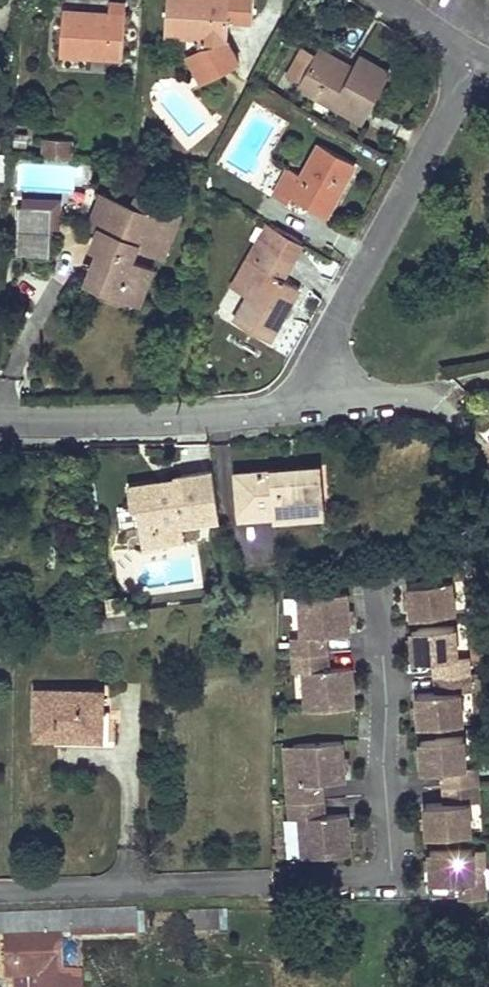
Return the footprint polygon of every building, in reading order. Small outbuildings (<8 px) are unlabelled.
[(217,76),(240,63),(227,41),(229,20),(253,21),(254,0),(167,0),(165,34),(196,37),(200,44),(201,47),(217,76)] [(89,16),(89,13),(63,11),(60,55),(123,60),(127,3),(110,2),(110,14),(110,17),(89,16)] [(352,71),(318,52),(317,53),(303,45),(287,73),(302,81),(299,85),(362,121),(390,71),(361,55),(355,66),(352,71)] [(203,83),(217,76),(201,47),(187,54),(203,83)] [(321,47),(318,52),(352,71),(355,66),(321,47)] [(28,133),(15,133),(14,146),(27,147),(28,133)] [(71,157),(72,139),(43,137),(42,156),(71,157)] [(355,163),(319,144),(302,175),(289,168),(275,195),(289,202),(292,196),(327,215),(355,163)] [(104,218),(99,229),(92,247),(99,250),(88,278),(139,299),(151,269),(130,260),(136,245),(163,256),(180,215),(138,198),(134,208),(103,195),(95,215),(104,218)] [(23,199),(23,206),(29,207),(28,218),(52,219),(52,228),(59,229),(61,200),(23,199)] [(29,207),(23,206),(19,206),(17,255),(51,256),(52,228),(52,219),(28,218),(29,207)] [(90,226),(99,229),(104,218),(95,215),(90,226)] [(232,288),(248,297),(265,268),(257,264),(267,247),(293,261),(303,243),(269,224),(232,288)] [(265,268),(248,297),(235,321),(270,341),(300,288),(283,279),(293,261),(267,247),(257,264),(265,268)] [(290,472),(289,467),(236,472),(240,516),(274,514),(274,517),(316,514),(314,488),(324,487),(322,464),(296,466),(296,472),(290,472)] [(158,488),(157,483),(130,488),(134,508),(140,507),(143,526),(158,524),(159,532),(186,527),(185,523),(222,517),(214,471),(177,477),(177,480),(167,481),(168,486),(158,488)] [(326,513),(324,487),(314,488),(316,514),(326,513)] [(187,537),(186,527),(159,532),(158,524),(143,526),(146,544),(187,537)] [(452,581),(462,580),(459,562),(435,565),(437,582),(408,586),(413,617),(456,611),(452,581)] [(326,636),(349,634),(346,594),(297,598),(300,636),(291,636),(294,672),(303,671),(306,710),(354,706),(351,667),(329,668),(326,636)] [(108,613),(126,611),(124,598),(106,601),(108,613)] [(81,620),(83,633),(127,627),(128,632),(150,629),(147,610),(81,620)] [(437,692),(417,694),(419,725),(464,721),(461,691),(471,691),(468,655),(459,656),(456,626),(412,630),(414,661),(434,659),(436,676),(437,692)] [(0,642),(0,660),(11,659),(9,641),(0,642)] [(80,730),(103,730),(103,691),(37,690),(37,735),(57,735),(57,727),(80,727),(80,730)] [(103,738),(103,730),(80,730),(80,727),(57,727),(57,735),(57,738),(103,738)] [(465,736),(420,740),(423,771),(443,769),(446,802),(425,804),(427,835),(472,832),(470,801),(480,801),(477,766),(467,767),(465,736)] [(322,782),(345,781),(342,741),(294,745),(297,783),(288,783),(290,819),(299,818),(303,856),(351,853),(348,813),(325,815),(322,782)] [(486,879),(476,879),(475,848),(430,850),(431,881),(461,880),(461,897),(486,897),(486,879)] [(13,979),(13,986),(79,986),(79,977),(61,978),(60,937),(135,935),(134,912),(4,916),(5,938),(6,964),(13,964),(13,979)] [(227,914),(189,914),(189,934),(227,934),(227,914)]
